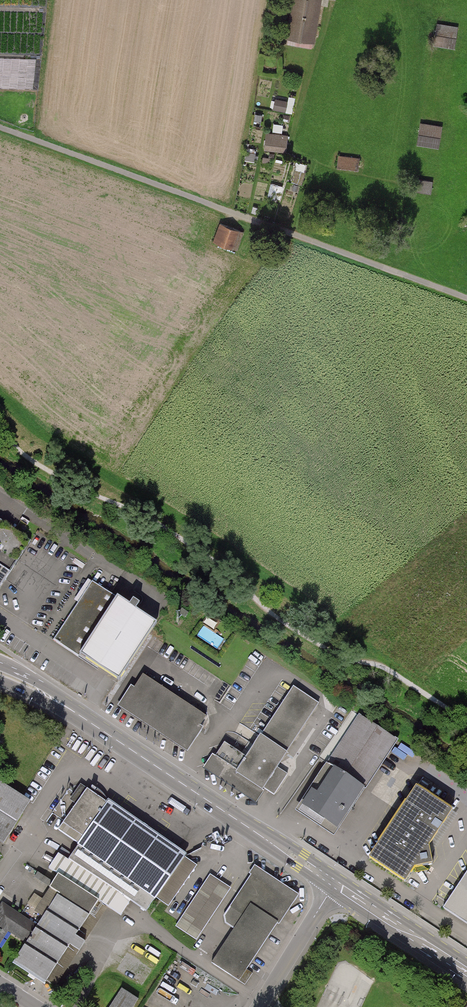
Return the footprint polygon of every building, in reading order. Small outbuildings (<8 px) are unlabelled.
[(287,38),(314,42),(321,0),(293,0),(287,38)] [(456,47),(459,24),(438,21),(435,44),(456,47)] [(36,59),(0,59),(0,88),(26,88),(26,81),(36,81),(36,59)] [(272,109),(293,113),(295,99),(274,95),(272,109)] [(440,147),(442,123),(420,122),(419,145),(440,147)] [(287,136),(266,134),(264,151),(285,153),(287,136)] [(359,170),(361,156),(339,153),(338,167),(359,170)] [(242,232),(220,225),(214,242),(236,249),(242,232)] [(9,573),(0,567),(0,587),(9,573)] [(53,641),(117,682),(154,624),(90,583),(53,641)] [(130,688),(118,707),(186,752),(202,728),(198,725),(203,716),(142,676),(133,690),(130,688)] [(276,767),(318,705),(292,688),(246,758),(224,743),(214,756),(206,770),(253,801),(262,788),(273,794),(286,774),(276,767)] [(300,802),(338,826),(395,741),(358,716),(300,802)] [(416,780),(369,852),(405,875),(414,861),(433,857),(429,840),(452,804),(416,780)] [(2,844),(29,802),(0,783),(0,843),(2,844)] [(197,865),(87,790),(58,832),(76,845),(67,858),(145,911),(154,898),(168,907),(197,865)] [(240,982),(296,894),(255,868),(225,915),(226,925),(233,929),(211,963),(240,982)] [(231,887),(209,873),(176,926),(197,939),(231,887)] [(443,908),(466,924),(466,873),(443,908)] [(99,902),(59,876),(51,888),(59,894),(38,926),(3,903),(0,907),(0,948),(10,933),(27,943),(13,964),(44,984),(99,902)] [(118,971),(145,983),(154,965),(126,952),(118,971)] [(112,1006),(135,1006),(139,997),(120,989),(112,1006)]
